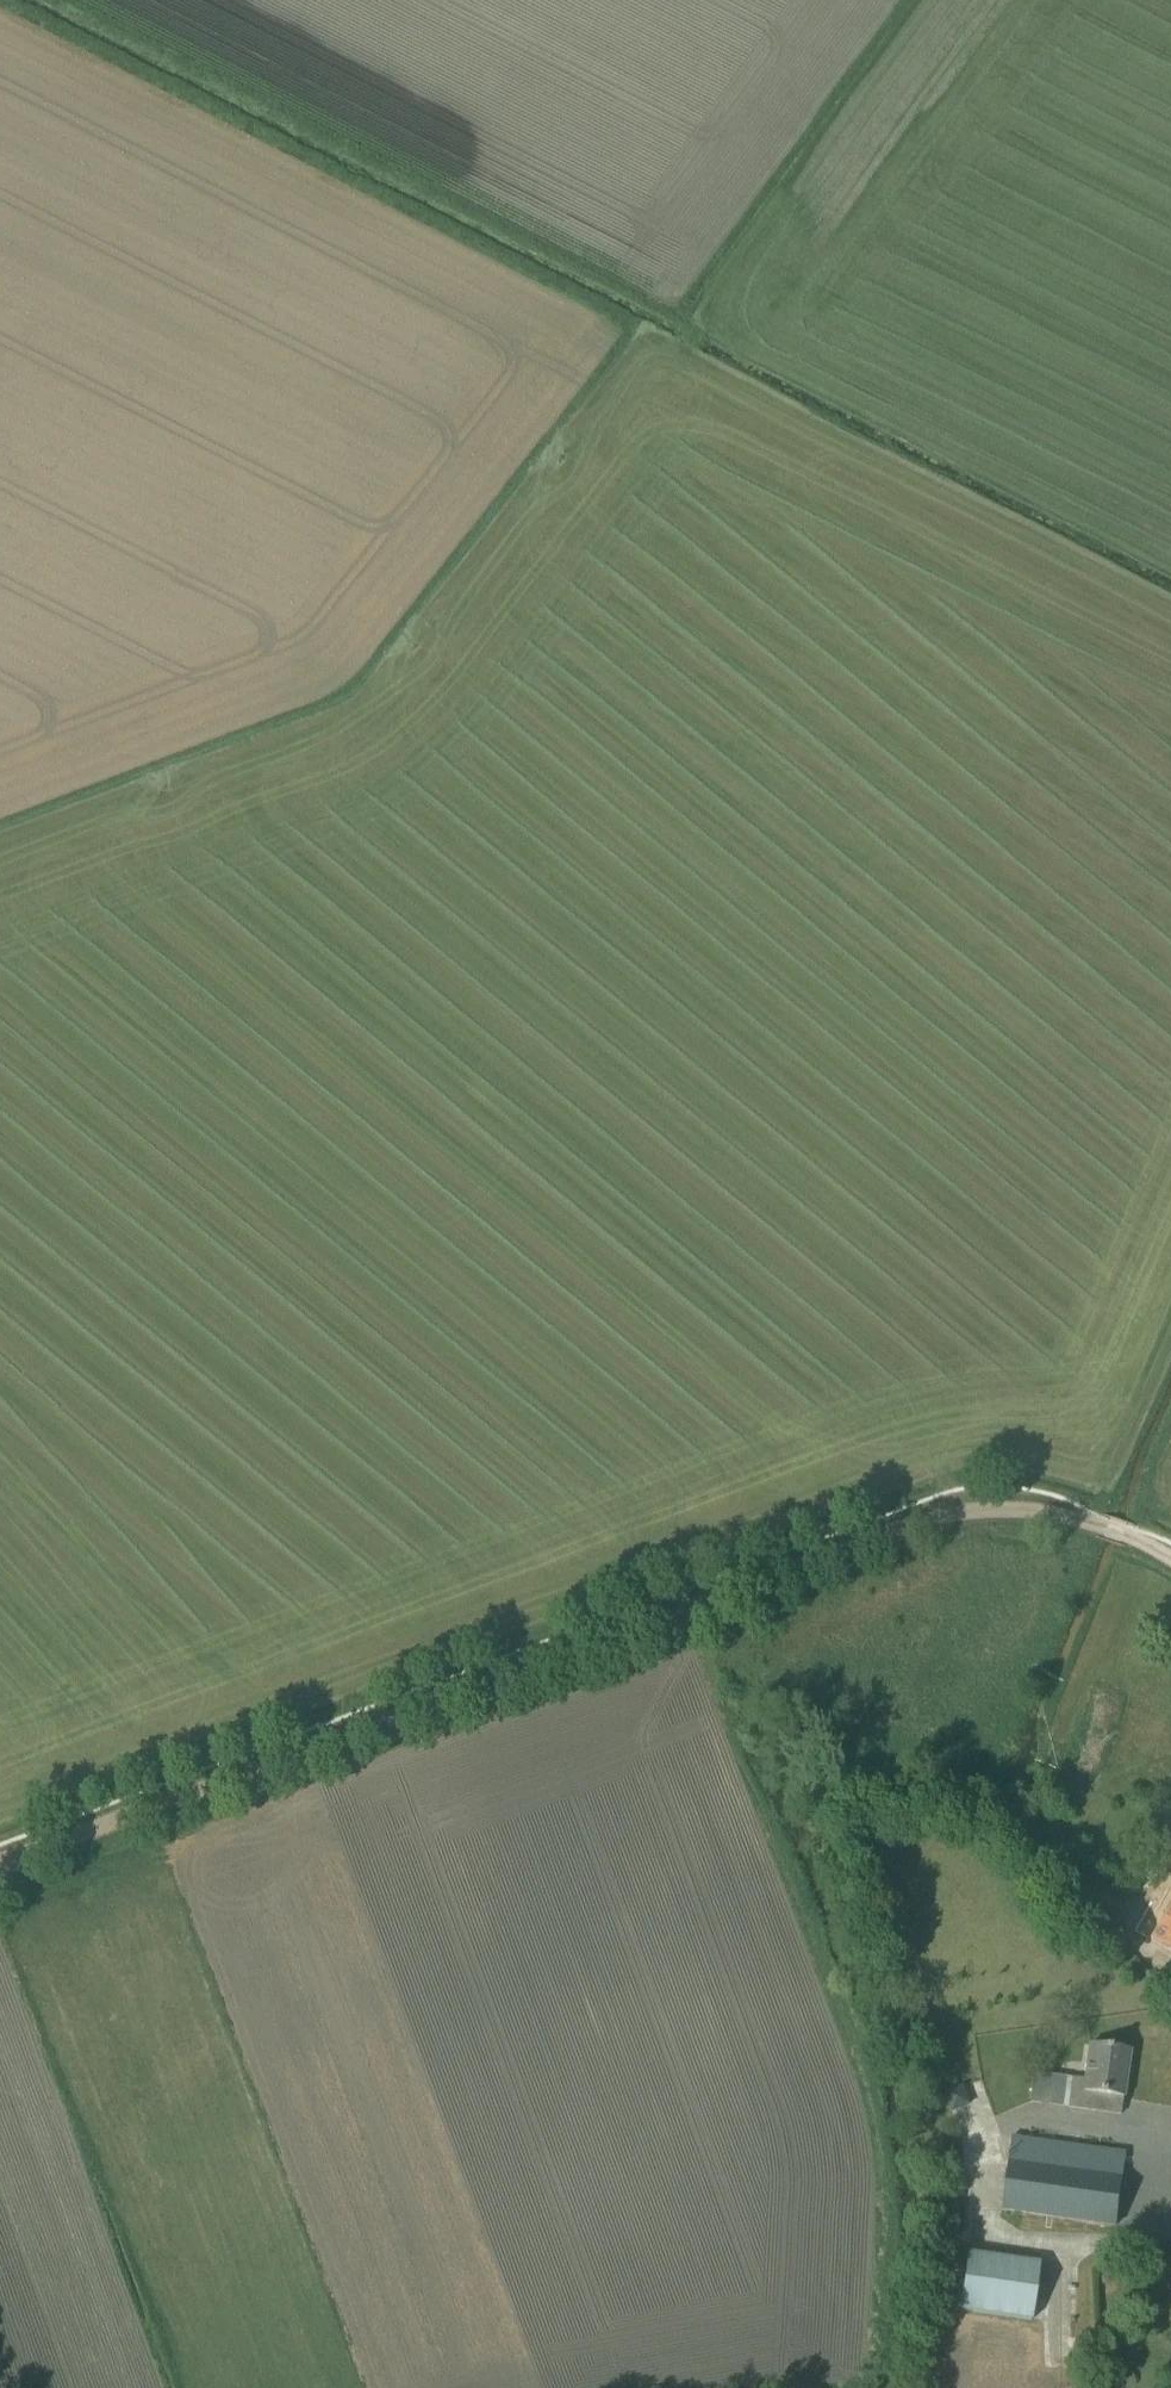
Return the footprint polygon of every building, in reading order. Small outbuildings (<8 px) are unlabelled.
[(1166,1952),(1170,1954),(1170,1864),(1169,1868),(1165,1866),(1128,1929),(1166,1952)] [(1069,2107),(1071,2108),(1121,2115),(1130,2050),(1089,2045),(1084,2080),(1073,2078),(1069,2107)] [(1031,2104),(1062,2108),(1065,2082),(1035,2079),(1031,2104)] [(963,2087),(945,2093),(951,2112),(969,2106),(963,2087)] [(1002,2211),(1091,2223),(1115,2226),(1124,2153),(1012,2138),(1002,2211)] [(1031,2320),(1039,2264),(968,2254),(960,2310),(1031,2320)]
